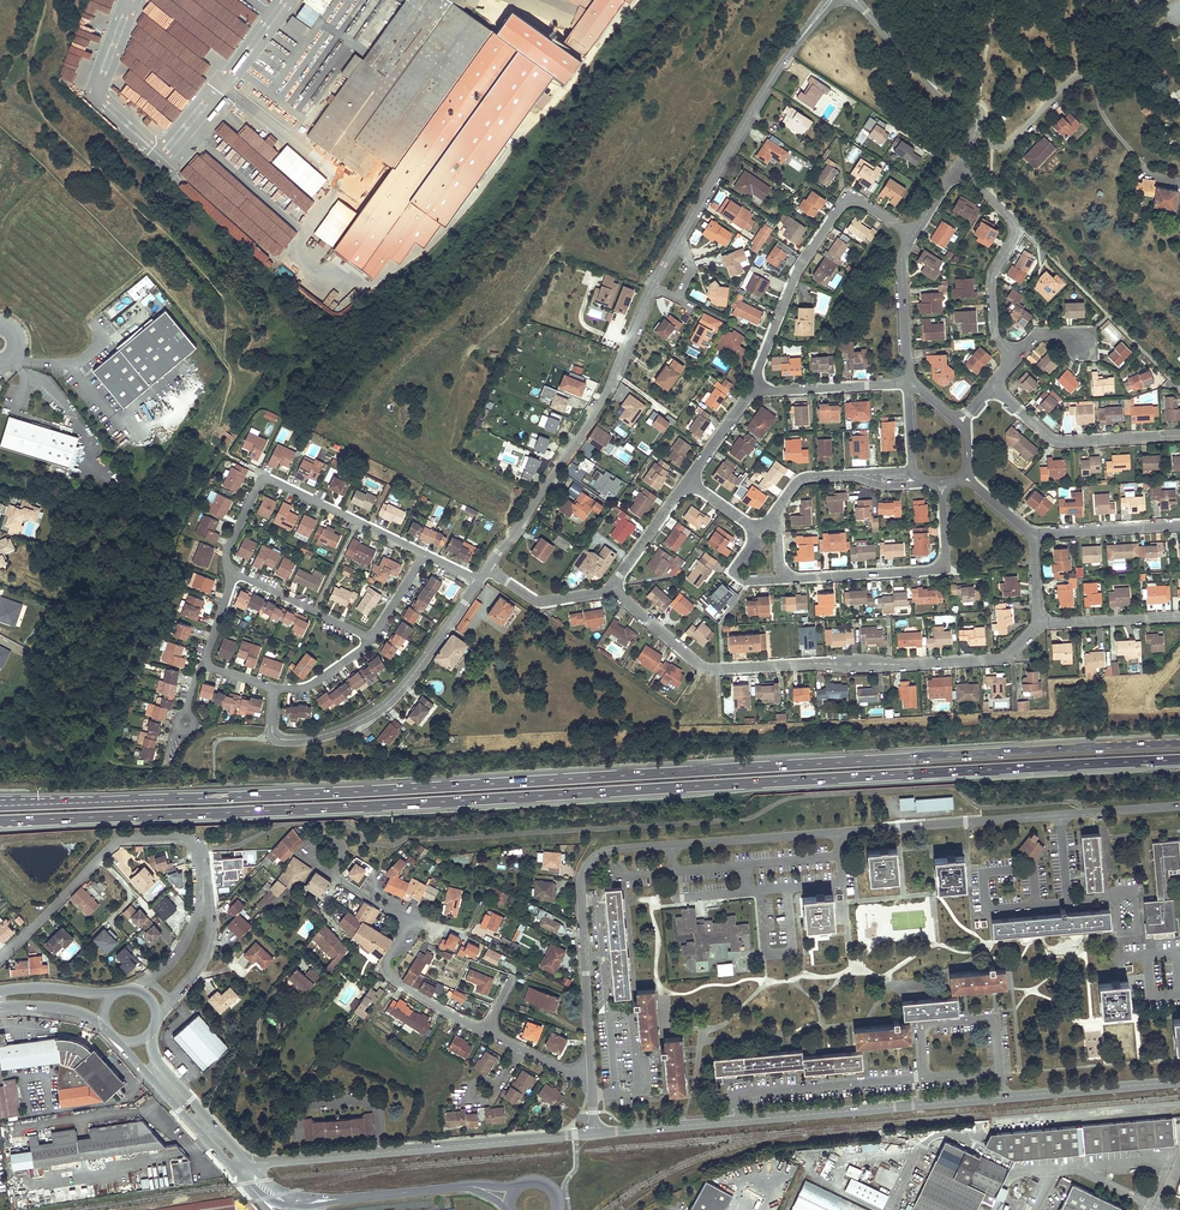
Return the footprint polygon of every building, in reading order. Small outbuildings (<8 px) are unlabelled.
[(170,0),(167,0),(161,9),(194,34),(202,24),(170,0)] [(303,1),(306,3),(321,13),(321,14),(331,0),(304,0),(303,1)] [(513,11),(497,34),(463,10),(465,7),(473,10),(475,5),(467,1),(468,0),(407,0),(364,60),(355,54),(342,72),(349,78),(335,96),(332,94),(326,101),(330,104),(327,108),(326,107),(306,135),(364,177),(379,157),(392,167),(333,248),(373,277),(389,255),(399,263),(415,241),(423,247),(441,223),(445,225),(554,75),(565,82),(581,60),(513,11)] [(571,28),(581,6),(567,0),(503,0),(571,28)] [(572,28),(564,39),(585,55),(625,0),(592,0),(572,28)] [(567,0),(581,6),(571,28),(572,28),(592,0),(567,0)] [(311,26),(321,13),(306,3),(297,16),(311,26)] [(287,23),(305,37),(311,29),(293,15),(287,23)] [(196,89),(213,69),(156,21),(147,32),(138,25),(130,35),(151,53),(142,62),(129,52),(113,72),(135,91),(129,98),(115,87),(111,91),(126,103),(128,100),(133,104),(128,110),(159,136),(165,129),(151,117),(158,109),(173,122),(181,112),(167,100),(176,90),(172,86),(181,76),(196,89)] [(71,55),(77,57),(79,53),(90,57),(92,51),(75,45),(71,55)] [(66,60),(63,65),(78,71),(80,66),(66,60)] [(59,81),(81,91),(84,82),(63,73),(59,81)] [(818,81),(811,77),(807,82),(812,85),(812,84),(815,86),(818,81)] [(800,92),(799,94),(797,97),(813,107),(823,91),(827,94),(830,89),(818,81),(815,86),(812,84),(812,85),(805,95),(800,92)] [(537,107),(543,110),(551,97),(543,93),(538,101),(540,102),(537,107)] [(792,129),(793,128),(794,127),(802,133),(806,127),(808,128),(812,122),(787,105),(783,111),(788,114),(787,116),(789,117),(784,123),(792,128),(792,129)] [(1065,119),(1064,118),(1063,117),(1053,127),(1062,135),(1065,132),(1070,136),(1081,124),(1070,114),(1068,116),(1070,118),(1067,121),(1065,119)] [(878,123),(871,117),(864,128),(872,133),(870,135),(875,139),(877,139),(884,144),(890,136),(885,133),(883,131),(884,130),(887,125),(880,120),(878,123)] [(803,136),(808,128),(806,127),(802,133),(794,127),(793,128),(792,129),(797,132),(803,136)] [(1056,148),(1045,137),(1040,142),(1039,141),(1033,148),(1032,148),(1032,149),(1033,150),(1025,158),(1029,162),(1030,161),(1036,166),(1044,158),(1045,159),(1056,148)] [(257,151),(262,155),(273,143),(268,138),(257,151)] [(914,150),(897,138),(893,145),(897,148),(895,152),(917,166),(922,159),(912,153),(914,150)] [(771,156),(776,159),(781,163),(788,153),(768,139),(757,156),(766,162),(771,156)] [(264,212),(273,202),(206,145),(198,154),(209,164),(200,175),(228,200),(237,190),(264,212)] [(328,179),(288,145),(273,162),(313,196),(322,186),(328,179)] [(276,157),(281,150),(277,147),(272,154),(276,157)] [(828,149),(821,159),(823,160),(830,150),(828,149)] [(266,158),(270,153),(267,150),(262,155),(266,158)] [(836,163),(832,161),(828,158),(825,162),(828,164),(817,180),(827,186),(838,170),(833,167),(836,163)] [(875,167),(861,158),(859,161),(873,170),(875,167)] [(799,171),(803,166),(792,159),(788,164),(799,171)] [(859,161),(856,166),(852,171),(862,178),(861,179),(870,186),(882,168),(877,165),(875,167),(873,170),(859,161)] [(752,192),(753,191),(754,190),(764,197),(770,188),(745,171),(735,186),(750,196),(752,192)] [(886,194),(889,196),(892,198),(897,202),(906,189),(890,178),(879,195),(883,198),(886,194)] [(1154,180),(1148,179),(1142,178),(1142,183),(1137,182),(1135,192),(1155,195),(1153,206),(1175,210),(1178,191),(1153,186),(1154,180)] [(860,181),(869,188),(870,186),(861,179),(860,181)] [(752,192),(762,199),(764,197),(754,190),(753,191),(752,192)] [(809,213),(811,215),(813,216),(818,210),(816,209),(813,207),(815,205),(817,207),(820,209),(826,200),(813,191),(806,201),(804,199),(800,205),(804,208),(803,211),(808,215),(809,213)] [(960,196),(956,203),(953,210),(973,221),(980,209),(975,206),(976,205),(960,196)] [(297,224),(306,214),(288,197),(279,207),(297,224)] [(721,214),(730,200),(727,198),(718,211),(721,214)] [(315,233),(333,245),(357,212),(339,199),(315,233)] [(721,214),(726,217),(732,221),(733,219),(744,226),(749,229),(755,221),(750,218),(752,215),(730,200),(721,214)] [(303,202),(299,207),(304,211),(308,206),(303,202)] [(716,210),(719,204),(714,202),(711,207),(716,210)] [(794,241),(796,238),(798,234),(800,236),(806,228),(789,217),(784,224),(788,227),(783,234),(794,241)] [(995,225),(984,218),(982,221),(993,227),(995,225)] [(744,226),(733,219),(732,221),(743,228),(744,226)] [(847,228),(855,234),(864,240),(867,235),(868,236),(872,239),(877,231),(872,228),(870,230),(860,223),(853,219),(847,228)] [(764,223),(752,242),(760,248),(761,246),(764,242),(770,234),(773,229),(770,228),(772,225),(767,221),(765,224),(764,223)] [(999,231),(996,229),(993,227),(982,221),(975,233),(980,235),(992,242),(999,231)] [(944,222),(941,226),(939,230),(937,229),(930,240),(943,248),(955,229),(944,222)] [(709,224),(706,229),(703,233),(708,237),(711,233),(716,236),(714,238),(724,245),(732,233),(717,223),(714,227),(709,224)] [(992,242),(980,235),(978,240),(989,247),(992,242)] [(837,263),(840,265),(842,261),(839,259),(848,244),(839,238),(835,245),(833,244),(828,252),(830,254),(836,257),(833,261),(835,262),(837,263)] [(779,259),(780,258),(781,257),(783,259),(787,253),(789,255),(793,250),(785,244),(781,249),(779,248),(776,245),(766,260),(776,266),(780,260),(779,259)] [(722,255),(724,261),(727,260),(729,266),(728,267),(731,276),(743,272),(736,250),(722,255)] [(923,269),(929,273),(935,277),(940,271),(936,268),(940,263),(934,258),(935,257),(924,250),(918,261),(922,263),(924,261),(927,262),(925,265),(923,269)] [(1026,274),(1030,267),(1034,260),(1030,258),(1032,255),(1025,250),(1015,267),(1026,274)] [(948,251),(945,256),(950,259),(954,254),(948,251)] [(260,261),(269,269),(275,262),(265,255),(260,261)] [(837,263),(835,262),(833,261),(828,257),(826,257),(825,256),(814,273),(815,278),(818,280),(823,280),(826,275),(830,275),(837,263)] [(282,265),(275,274),(285,282),(292,273),(282,265)] [(929,273),(923,269),(921,271),(934,279),(935,277),(929,273)] [(1043,277),(1042,279),(1041,280),(1039,279),(1034,287),(1039,291),(1046,284),(1055,293),(1064,283),(1056,274),(1052,277),(1046,271),(1041,275),(1043,277)] [(762,291),(763,288),(765,285),(767,286),(770,282),(754,273),(746,290),(759,296),(762,291)] [(147,276),(127,290),(134,301),(140,297),(136,292),(146,285),(149,289),(154,285),(147,276)] [(617,279),(608,276),(604,288),(605,288),(604,292),(603,291),(598,290),(596,297),(600,298),(599,303),(608,306),(609,301),(614,303),(621,282),(616,281),(617,279)] [(977,291),(974,291),(971,291),(971,285),(973,285),(972,278),(956,279),(956,288),(958,288),(959,297),(977,296),(977,291)] [(709,289),(712,292),(711,298),(715,304),(726,306),(729,287),(720,286),(714,279),(706,285),(709,289)] [(1048,300),(1055,293),(1046,284),(1039,291),(1048,300)] [(920,302),(920,308),(920,313),(942,311),(941,300),(943,300),(942,292),(948,292),(948,286),(943,286),(938,286),(938,292),(924,293),(924,300),(927,299),(927,302),(922,302),(920,302)] [(636,291),(625,287),(623,293),(625,293),(623,298),(622,297),(617,311),(627,315),(632,301),(631,301),(632,296),(634,297),(636,291)] [(1023,307),(1018,303),(1023,296),(1022,294),(1013,289),(1007,298),(1012,302),(1008,308),(1012,310),(1010,312),(1009,314),(1015,318),(1016,317),(1019,319),(1017,322),(1022,325),(1030,314),(1021,308),(1023,307)] [(159,292),(155,296),(164,304),(168,300),(159,292)] [(737,293),(736,296),(734,300),(740,303),(743,296),(737,293)] [(1065,303),(1065,308),(1065,314),(1074,314),(1074,315),(1083,315),(1083,302),(1065,303)] [(751,320),(752,319),(759,322),(764,313),(744,303),(738,315),(743,317),(743,316),(751,320)] [(591,308),(589,315),(596,317),(598,310),(591,308)] [(795,334),(809,334),(810,324),(808,320),(813,320),(813,308),(799,308),(799,319),(799,322),(796,322),(795,328),(795,334)] [(1010,312),(1012,310),(1008,308),(1004,312),(1017,322),(1019,319),(1016,317),(1015,318),(1009,314),(1010,312)] [(167,310),(95,370),(125,407),(179,362),(198,346),(167,310)] [(974,332),(973,327),(973,322),(976,322),(975,310),(955,312),(956,322),(962,321),(963,332),(974,332)] [(704,313),(692,338),(706,344),(707,341),(709,337),(711,332),(715,326),(720,328),(723,322),(704,313)] [(677,331),(682,324),(678,321),(670,316),(667,321),(666,320),(663,321),(661,323),(656,331),(661,335),(667,339),(674,328),(677,331)] [(930,318),(921,319),(921,325),(923,325),(924,338),(932,338),(932,339),(945,338),(944,323),(931,324),(930,318)] [(1101,328),(1113,342),(1122,335),(1109,321),(1101,328)] [(922,340),(932,339),(932,338),(924,338),(923,325),(921,325),(922,340)] [(740,345),(745,337),(734,330),(732,333),(740,338),(737,343),(740,345)] [(742,353),(743,352),(744,351),(742,347),(740,345),(737,343),(740,338),(732,333),(728,331),(725,335),(729,338),(723,347),(735,355),(737,353),(740,352),(742,353)] [(723,347),(729,338),(725,335),(717,349),(720,351),(723,347)] [(706,344),(692,338),(691,341),(704,347),(705,346),(706,344)] [(862,368),(864,368),(867,368),(866,349),(861,350),(861,352),(854,352),(854,350),(848,350),(848,346),(853,346),(853,341),(838,342),(839,351),(848,351),(848,357),(851,356),(851,366),(861,366),(862,368)] [(1115,350),(1111,353),(1108,356),(1117,366),(1131,352),(1121,342),(1114,349),(1115,350)] [(980,347),(965,364),(976,374),(977,375),(984,366),(984,365),(991,356),(980,347)] [(1045,369),(1046,367),(1050,371),(1058,362),(1048,352),(1036,366),(1042,372),(1045,369)] [(941,384),(947,384),(949,381),(948,366),(946,366),(945,355),(931,355),(932,362),(935,362),(936,372),(938,372),(939,382),(941,384)] [(789,356),(784,357),(779,357),(779,368),(781,368),(781,374),(801,373),(800,358),(789,358),(789,356)] [(832,356),(811,357),(812,369),(828,368),(828,371),(828,373),(833,372),(832,356)] [(851,366),(851,356),(848,357),(849,369),(862,368),(861,366),(851,366)] [(666,387),(667,388),(668,389),(684,367),(671,358),(656,380),(661,384),(666,387)] [(571,364),(569,371),(581,375),(583,368),(571,364)] [(1076,380),(1072,377),(1069,374),(1070,373),(1067,370),(1057,380),(1070,393),(1079,384),(1076,380)] [(1123,383),(1124,387),(1130,385),(1132,388),(1132,389),(1137,387),(1143,384),(1143,386),(1154,381),(1149,370),(1139,375),(1138,374),(1127,379),(1128,381),(1123,383)] [(571,377),(566,389),(583,396),(585,391),(582,390),(584,382),(586,378),(572,372),(571,377)] [(1022,383),(1024,386),(1026,388),(1030,391),(1038,383),(1026,372),(1016,382),(1020,385),(1022,383)] [(1113,377),(1110,378),(1108,378),(1108,379),(1102,379),(1098,379),(1097,376),(1097,372),(1091,372),(1093,393),(1103,393),(1103,391),(1114,391),(1113,377)] [(566,389),(571,377),(566,375),(561,388),(566,389)] [(951,392),(960,400),(974,382),(965,375),(951,392)] [(716,410),(721,402),(727,395),(726,394),(729,389),(726,387),(724,386),(722,384),(721,383),(717,381),(715,385),(718,387),(717,388),(716,387),(712,394),(706,402),(705,403),(716,410)] [(546,387),(542,396),(554,402),(552,408),(565,413),(570,401),(557,396),(558,392),(546,387)] [(1057,402),(1061,398),(1052,390),(1048,394),(1045,391),(1035,401),(1039,404),(1037,406),(1042,410),(1044,407),(1049,412),(1057,402)] [(706,402),(712,394),(709,392),(708,392),(703,399),(703,400),(706,402)] [(645,406),(630,395),(626,400),(628,401),(624,407),(626,409),(619,418),(630,426),(645,406)] [(1179,409),(1177,409),(1176,400),(1172,396),(1165,397),(1167,420),(1179,420),(1179,409)] [(860,401),(860,402),(860,403),(856,403),(856,402),(844,402),(845,412),(851,412),(851,420),(870,419),(868,401),(860,401)] [(1093,421),(1092,405),(1092,401),(1087,401),(1075,401),(1075,406),(1069,406),(1069,416),(1076,415),(1078,415),(1078,417),(1079,417),(1081,417),(1081,419),(1087,419),(1087,421),(1093,421)] [(839,405),(833,405),(828,405),(828,404),(820,404),(820,422),(826,422),(826,420),(839,420),(839,405)] [(796,424),(802,424),(808,424),(807,405),(795,406),(795,407),(796,412),(796,424)] [(1135,412),(1130,412),(1130,413),(1131,422),(1136,422),(1136,419),(1147,418),(1147,422),(1150,422),(1153,421),(1152,416),(1152,407),(1152,406),(1135,406),(1135,412)] [(755,416),(758,418),(765,409),(762,407),(755,416)] [(1099,424),(1102,424),(1106,424),(1106,422),(1114,421),(1122,421),(1122,407),(1105,408),(1105,413),(1099,414),(1099,424)] [(703,430),(705,427),(706,425),(708,426),(711,422),(708,419),(711,415),(701,408),(697,412),(700,414),(689,429),(700,437),(704,431),(703,430)] [(755,416),(751,422),(747,427),(761,438),(776,417),(765,409),(758,418),(755,416)] [(278,416),(267,411),(264,416),(275,422),(278,416)] [(654,411),(649,418),(654,422),(652,424),(663,432),(669,423),(673,426),(676,421),(668,415),(664,419),(654,411)] [(553,412),(546,429),(556,433),(563,417),(553,412)] [(480,427),(485,416),(480,414),(475,425),(480,427)] [(63,431),(10,415),(0,446),(69,467),(79,436),(63,431)] [(1087,423),(1093,423),(1093,421),(1087,421),(1087,419),(1081,419),(1081,417),(1079,417),(1078,417),(1078,415),(1076,415),(1076,425),(1088,424),(1087,423)] [(894,421),(891,421),(888,421),(882,422),(882,428),(881,428),(882,451),(894,450),(893,427),(894,427),(894,421)] [(587,440),(603,450),(604,449),(609,453),(614,445),(609,441),(612,436),(607,433),(610,430),(598,423),(588,438),(587,440)] [(1006,444),(1008,443),(1010,443),(1022,454),(1023,452),(1030,458),(1037,449),(1011,426),(1005,433),(1006,444)] [(251,427),(248,434),(256,438),(257,436),(258,436),(260,431),(251,427)] [(257,461),(262,451),(267,440),(258,436),(257,436),(256,438),(248,434),(242,447),(251,452),(249,457),(257,461)] [(529,446),(534,448),(538,436),(533,434),(529,446)] [(866,434),(859,435),(852,435),(852,441),(854,441),(854,449),(856,450),(856,454),(859,454),(859,459),(868,458),(868,450),(867,451),(864,449),(864,445),(868,444),(867,434),(866,434)] [(743,439),(741,442),(739,440),(734,446),(729,453),(740,460),(751,445),(753,446),(756,442),(747,435),(743,439)] [(546,453),(550,440),(540,437),(536,449),(546,453)] [(677,463),(678,464),(680,465),(685,457),(683,456),(685,453),(691,445),(680,437),(672,448),(676,451),(670,458),(673,460),(677,463)] [(785,459),(787,458),(790,458),(790,457),(797,456),(798,462),(809,461),(808,450),(802,450),(801,439),(785,440),(786,446),(789,446),(790,451),(786,451),(784,451),(785,459)] [(829,456),(829,451),(828,447),(831,447),(831,439),(818,439),(819,456),(829,456)] [(304,446),(302,450),(306,451),(310,442),(306,440),(304,446)] [(631,453),(635,448),(627,442),(623,447),(631,453)] [(651,455),(654,450),(641,442),(638,447),(651,455)] [(289,465),(290,466),(291,464),(290,464),(294,455),(286,451),(287,449),(277,444),(267,464),(276,469),(279,463),(288,468),(289,465)] [(1022,454),(1020,456),(1027,461),(1030,458),(1023,452),(1022,454)] [(1107,472),(1110,472),(1113,472),(1112,471),(1112,468),(1122,468),(1130,468),(1129,455),(1111,456),(1112,462),(1106,462),(1107,472)] [(1142,469),(1151,469),(1160,468),(1160,455),(1142,456),(1142,469)] [(306,476),(310,478),(315,481),(321,468),(313,464),(315,462),(304,457),(294,477),(303,481),(306,476)] [(540,467),(542,461),(531,457),(524,474),(533,477),(534,473),(536,473),(539,467),(540,467)] [(1080,461),(1081,468),(1081,475),(1090,475),(1090,472),(1100,472),(1099,457),(1089,457),(1089,459),(1089,461),(1080,461)] [(578,467),(589,474),(595,465),(584,458),(578,467)] [(736,465),(727,459),(724,462),(734,469),(736,465)] [(1053,476),(1053,474),(1053,473),(1058,473),(1059,475),(1064,475),(1063,460),(1052,460),(1052,467),(1047,467),(1048,476),(1053,476)] [(658,490),(660,487),(662,484),(660,482),(665,475),(668,471),(656,462),(648,473),(651,476),(646,482),(658,490)] [(731,473),(734,469),(724,462),(714,475),(724,482),(722,484),(731,490),(735,485),(739,487),(748,474),(746,472),(743,476),(741,474),(738,478),(731,473)] [(248,469),(236,464),(234,468),(231,467),(222,486),(237,493),(241,485),(240,484),(243,478),(245,473),(246,474),(248,469)] [(280,465),(278,470),(288,473),(290,469),(280,465)] [(772,483),(773,484),(775,485),(784,473),(773,466),(768,473),(765,478),(759,485),(767,490),(772,483)] [(364,473),(360,471),(355,481),(359,483),(364,473)] [(604,475),(596,471),(589,485),(607,494),(609,491),(617,495),(624,481),(606,471),(604,475)] [(346,475),(340,472),(337,478),(342,480),(343,481),(346,475)] [(751,479),(754,482),(760,474),(756,472),(751,479)] [(724,482),(714,475),(713,477),(722,484),(724,482)] [(338,491),(337,493),(343,495),(349,485),(344,482),(344,481),(343,481),(342,480),(337,478),(334,476),(328,487),(331,488),(338,491)] [(733,495),(740,500),(748,490),(741,485),(733,495)] [(767,497),(761,493),(755,488),(753,491),(750,488),(741,500),(750,506),(752,503),(755,504),(754,505),(759,508),(767,497)] [(1176,503),(1175,496),(1175,490),(1161,491),(1155,491),(1154,488),(1149,488),(1150,500),(1160,499),(1161,509),(1168,509),(1168,503),(1176,503)] [(643,493),(654,501),(657,497),(646,489),(643,493)] [(218,494),(210,490),(206,500),(210,502),(213,504),(218,494)] [(356,490),(353,495),(351,501),(360,506),(361,503),(371,508),(376,496),(366,492),(365,494),(356,490)] [(636,502),(643,493),(640,491),(634,500),(636,502)] [(1043,513),(1044,511),(1046,510),(1047,511),(1053,504),(1044,496),(1043,498),(1034,491),(1025,501),(1034,509),(1036,507),(1043,513)] [(842,492),(842,494),(842,495),(835,495),(830,495),(830,507),(830,513),(843,512),(842,500),(847,500),(847,492),(842,492)] [(1071,493),(1070,493),(1071,498),(1075,497),(1075,502),(1076,506),(1072,506),(1071,502),(1065,503),(1065,501),(1058,501),(1059,511),(1065,511),(1065,513),(1069,513),(1072,513),(1072,510),(1074,510),(1075,513),(1075,516),(1079,516),(1079,508),(1083,508),(1082,492),(1071,493)] [(640,517),(642,514),(645,510),(649,504),(651,505),(654,501),(643,493),(636,502),(630,510),(640,517)] [(222,519),(223,517),(224,515),(227,508),(229,509),(233,501),(218,494),(213,504),(210,509),(209,512),(222,519)] [(570,517),(573,513),(575,510),(585,518),(592,507),(589,505),(586,502),(589,498),(583,494),(575,504),(567,498),(559,509),(570,517)] [(1115,513),(1115,508),(1114,504),(1110,504),(1109,494),(1094,495),(1095,514),(1115,513)] [(265,496),(260,505),(256,513),(268,519),(276,503),(270,500),(271,499),(265,496)] [(17,505),(17,508),(24,510),(27,508),(28,505),(30,506),(32,500),(23,497),(20,506),(17,505)] [(1138,510),(1141,510),(1144,510),(1143,497),(1134,497),(1125,498),(1125,507),(1130,506),(1131,512),(1138,512),(1138,510)] [(811,500),(806,500),(801,500),(802,507),(801,507),(801,515),(792,516),(792,525),(811,525),(810,506),(812,506),(811,500)] [(868,519),(869,521),(869,527),(872,526),(878,526),(878,518),(872,518),(872,516),(870,516),(870,511),(869,511),(868,506),(871,506),(871,500),(858,500),(859,507),(855,507),(856,511),(856,514),(858,514),(858,519),(864,519),(864,516),(868,516),(868,519)] [(894,516),(898,516),(901,516),(900,500),(893,501),(893,502),(877,503),(878,514),(894,513),(894,516)] [(927,513),(926,513),(924,513),(923,504),(923,500),(913,500),(915,522),(928,521),(927,513)] [(283,502),(278,512),(273,522),(283,527),(284,525),(292,528),(298,515),(289,511),(291,505),(283,502)] [(405,511),(388,503),(387,505),(383,503),(378,513),(382,515),(381,517),(386,519),(387,517),(393,520),(400,523),(405,511)] [(8,505),(5,514),(9,515),(6,526),(10,528),(19,530),(23,520),(31,516),(37,518),(40,509),(30,506),(28,505),(27,508),(24,510),(17,508),(8,505)] [(623,511),(614,505),(613,507),(622,513),(623,511)] [(706,515),(705,515),(705,516),(704,518),(698,513),(699,511),(691,506),(683,517),(699,528),(703,523),(706,525),(710,518),(706,515)] [(476,517),(478,512),(467,507),(465,513),(476,517)] [(1043,513),(1036,507),(1034,509),(1042,516),(1047,511),(1046,510),(1044,511),(1043,513)] [(573,513),(584,520),(585,518),(575,510),(573,513)] [(628,534),(630,531),(631,529),(633,530),(636,526),(629,521),(632,517),(623,511),(622,513),(620,516),(623,518),(617,526),(611,535),(621,543),(628,534)] [(308,537),(312,529),(316,521),(310,518),(311,517),(304,514),(296,531),(308,537)] [(37,518),(31,516),(23,520),(19,530),(10,528),(9,530),(18,533),(21,534),(26,522),(29,521),(35,523),(37,518)] [(214,532),(216,527),(219,522),(206,516),(202,524),(200,523),(195,533),(215,543),(220,535),(214,532)] [(623,518),(620,516),(614,524),(617,526),(623,518)] [(423,527),(420,534),(419,536),(422,538),(430,542),(435,530),(430,528),(430,526),(432,521),(427,519),(424,525),(424,526),(423,527)] [(420,534),(423,527),(420,525),(420,524),(413,520),(408,530),(415,534),(416,533),(420,534)] [(675,527),(673,530),(672,532),(673,533),(665,544),(676,552),(687,536),(682,533),(686,527),(678,522),(675,527)] [(323,541),(324,542),(335,547),(340,536),(333,533),(332,532),(326,529),(318,526),(313,537),(318,539),(323,541)] [(729,540),(730,541),(731,541),(734,537),(719,527),(708,543),(725,554),(729,549),(725,546),(729,540)] [(928,527),(915,528),(916,533),(914,533),(915,555),(927,554),(926,546),(929,546),(928,532),(928,533),(928,527)] [(436,530),(435,530),(430,542),(434,544),(435,542),(438,543),(439,542),(443,544),(446,537),(442,535),(443,533),(436,530)] [(664,543),(665,544),(673,533),(672,532),(664,543)] [(844,533),(823,534),(824,551),(830,550),(830,548),(840,548),(840,550),(845,550),(845,549),(850,548),(849,542),(845,542),(844,533)] [(560,535),(557,539),(565,544),(569,547),(571,543),(560,535)] [(453,551),(457,553),(461,544),(463,541),(451,536),(446,547),(453,551)] [(803,537),(803,540),(803,544),(800,544),(800,550),(800,555),(797,555),(794,556),(795,561),(814,560),(813,543),(812,536),(803,537)] [(236,554),(240,556),(243,558),(244,556),(249,559),(257,543),(244,537),(236,554)] [(0,541),(0,566),(6,564),(4,559),(2,554),(4,551),(3,551),(13,546),(10,539),(7,541),(6,538),(0,541)] [(344,555),(352,559),(360,562),(359,564),(368,568),(370,563),(375,551),(359,543),(360,542),(352,538),(344,555)] [(537,555),(544,561),(554,547),(542,538),(532,552),(537,555)] [(556,538),(553,542),(562,548),(565,544),(557,539),(556,538)] [(1150,545),(1147,545),(1145,546),(1145,557),(1163,556),(1162,551),(1162,543),(1162,542),(1156,543),(1156,545),(1150,545)] [(192,562),(200,565),(208,568),(211,560),(209,559),(212,552),(214,548),(200,543),(192,562)] [(880,554),(882,554),(885,554),(885,557),(895,556),(904,556),(903,544),(885,545),(885,543),(879,543),(880,554)] [(471,551),(470,550),(468,550),(469,548),(461,544),(457,553),(457,555),(459,556),(463,558),(464,557),(468,558),(471,551)] [(1113,546),(1107,546),(1107,556),(1113,555),(1113,558),(1132,557),(1133,557),(1139,557),(1138,544),(1132,544),(1122,545),(1113,546)] [(263,564),(268,566),(273,568),(279,555),(271,551),(272,549),(262,545),(252,565),(261,569),(263,564)] [(866,558),(871,558),(875,558),(874,545),(866,545),(857,546),(857,547),(850,548),(851,561),(858,561),(857,559),(866,558)] [(13,546),(3,551),(4,551),(2,554),(4,559),(6,559),(4,555),(5,553),(14,549),(13,546)] [(611,563),(612,560),(614,557),(609,554),(612,550),(606,546),(599,556),(597,559),(592,556),(583,550),(576,560),(595,574),(595,573),(600,566),(604,569),(609,561),(611,563)] [(1101,561),(1101,554),(1101,546),(1082,547),(1083,562),(1101,561)] [(649,568),(653,571),(660,576),(670,562),(675,565),(674,567),(678,570),(683,564),(678,561),(675,559),(672,557),(660,548),(657,553),(658,554),(649,568)] [(1059,572),(1059,571),(1065,570),(1065,567),(1070,567),(1070,559),(1068,560),(1067,548),(1054,549),(1055,561),(1057,560),(1057,564),(1055,564),(1052,564),(1052,573),(1059,572)] [(717,560),(706,552),(703,557),(714,565),(717,560)] [(649,568),(658,554),(657,553),(647,567),(649,568)] [(276,574),(279,575),(282,577),(282,576),(288,578),(296,563),(283,557),(276,574)] [(374,578),(379,580),(384,582),(389,573),(396,576),(401,565),(383,557),(379,566),(376,572),(374,578)] [(712,570),(712,569),(711,569),(714,565),(703,557),(687,579),(698,586),(708,573),(709,574),(712,570)] [(595,574),(576,560),(573,565),(592,578),(595,574)] [(600,577),(611,563),(609,561),(604,569),(600,566),(595,573),(600,577)] [(353,569),(344,565),(342,569),(345,570),(351,573),(353,569)] [(669,573),(673,577),(678,570),(674,567),(669,573)] [(325,575),(314,569),(311,575),(322,580),(325,575)] [(302,571),(299,576),(296,582),(316,591),(322,580),(311,575),(302,571)] [(197,573),(193,572),(188,585),(192,586),(197,573)] [(192,586),(200,589),(208,593),(211,587),(212,587),(214,581),(197,573),(192,586)] [(429,579),(425,586),(434,592),(435,592),(442,582),(432,576),(429,579)] [(1020,595),(1020,592),(1020,590),(1017,590),(1017,581),(1016,576),(1004,576),(1004,583),(1005,591),(1004,591),(1003,591),(1003,596),(1020,595)] [(726,587),(724,585),(722,583),(711,595),(713,598),(709,602),(719,611),(727,603),(725,601),(733,593),(729,589),(727,591),(725,588),(726,587)] [(1084,597),(1085,602),(1085,607),(1090,607),(1090,604),(1101,604),(1100,592),(1097,593),(1096,583),(1084,583),(1084,594),(1089,594),(1089,597),(1084,597)] [(1060,598),(1060,603),(1061,607),(1073,606),(1072,584),(1060,585),(1060,589),(1060,598)] [(419,597),(427,602),(434,592),(425,586),(424,585),(419,593),(417,596),(419,597)] [(974,590),(974,586),(967,587),(961,587),(961,585),(950,586),(951,595),(962,595),(962,601),(975,600),(974,590)] [(346,606),(348,600),(353,603),(357,594),(353,592),(352,592),(351,594),(340,589),(335,586),(330,598),(346,606)] [(669,598),(655,586),(647,596),(660,607),(659,609),(663,612),(669,605),(665,602),(669,598)] [(1161,600),(1161,602),(1161,603),(1166,603),(1166,601),(1170,601),(1169,586),(1165,586),(1147,587),(1147,601),(1161,600)] [(937,591),(932,591),(927,591),(927,590),(922,590),(922,587),(917,587),(917,589),(911,589),(912,598),(918,597),(918,602),(918,603),(937,602),(937,591)] [(367,591),(362,600),(356,608),(366,615),(373,606),(378,598),(379,599),(382,595),(371,588),(368,592),(367,591)] [(1114,595),(1111,595),(1108,595),(1109,605),(1130,605),(1129,588),(1114,588),(1114,595)] [(248,604),(251,597),(247,595),(248,593),(245,591),(240,589),(238,594),(235,600),(243,603),(244,602),(248,604)] [(866,590),(849,591),(849,592),(844,592),(844,604),(849,603),(849,604),(867,603),(867,606),(873,606),(872,598),(867,598),(866,590)] [(878,607),(880,607),(882,607),(882,609),(894,608),(894,606),(908,606),(907,604),(907,601),(907,592),(893,593),(893,596),(882,596),(882,598),(878,598),(878,607)] [(680,593),(672,602),(670,604),(674,608),(676,606),(679,609),(682,612),(686,615),(694,606),(680,593)] [(832,614),(832,611),(832,608),(834,608),(833,593),(818,594),(818,605),(819,615),(832,614)] [(807,602),(807,599),(807,596),(801,596),(801,594),(788,595),(788,597),(782,597),(782,610),(801,609),(801,605),(801,602),(807,602)] [(181,614),(188,617),(195,619),(196,616),(199,608),(201,609),(204,601),(188,595),(181,614)] [(258,611),(259,609),(263,601),(263,600),(252,595),(251,597),(248,604),(247,605),(258,611)] [(515,607),(508,601),(500,596),(487,614),(502,624),(515,607)] [(747,600),(747,607),(748,614),(759,614),(759,611),(770,611),(769,596),(758,596),(758,598),(758,600),(753,600),(747,600)] [(1,597),(0,599),(0,621),(16,627),(24,605),(1,597)] [(423,609),(427,602),(419,597),(416,600),(414,603),(415,604),(413,608),(420,612),(422,608),(423,609)] [(476,599),(456,629),(462,633),(481,603),(476,599)] [(243,603),(235,600),(233,604),(241,608),(243,603)] [(262,612),(270,616),(274,607),(275,605),(267,602),(267,603),(263,601),(259,609),(263,611),(262,612)] [(1003,603),(998,603),(996,603),(998,634),(1007,634),(1006,624),(1012,624),(1012,616),(1011,616),(1010,609),(1005,609),(1005,606),(1004,603),(1003,603)] [(413,622),(420,612),(413,608),(412,607),(410,606),(409,605),(403,616),(413,622)] [(277,619),(281,621),(286,610),(278,606),(277,608),(274,607),(270,616),(269,617),(276,621),(277,619)] [(598,610),(599,611),(592,612),(592,611),(584,612),(586,627),(595,625),(603,623),(605,623),(603,609),(598,610)] [(286,610),(281,621),(288,625),(289,623),(293,625),(297,617),(293,615),(293,613),(290,612),(286,610)] [(577,620),(577,622),(578,624),(578,625),(584,624),(582,612),(569,614),(571,622),(577,620)] [(616,616),(613,621),(618,624),(621,619),(616,616)] [(308,622),(297,617),(293,625),(291,628),(294,630),(302,634),(308,622)] [(180,622),(179,622),(173,635),(186,640),(188,635),(189,631),(190,631),(192,627),(182,623),(182,622),(181,621),(180,622)] [(401,621),(397,628),(395,631),(396,632),(406,638),(412,628),(401,621)] [(628,644),(631,638),(635,632),(629,629),(628,631),(625,629),(618,624),(613,621),(612,621),(606,630),(604,633),(609,636),(611,633),(619,638),(627,643),(628,644)] [(704,645),(706,642),(709,640),(705,636),(711,629),(702,622),(697,628),(692,624),(685,632),(690,636),(692,634),(704,645)] [(802,644),(804,644),(805,644),(805,648),(815,648),(814,627),(800,628),(800,637),(802,637),(802,644)] [(883,636),(883,633),(883,630),(877,630),(865,631),(865,628),(860,628),(860,640),(866,640),(866,644),(876,643),(883,643),(883,636)] [(959,640),(964,639),(969,639),(969,645),(985,644),(984,628),(973,628),(973,630),(959,631),(959,640)] [(846,633),(831,634),(831,629),(825,630),(826,644),(832,644),(832,647),(847,646),(846,645),(846,644),(846,638),(849,638),(849,643),(854,643),(854,629),(846,629),(846,633)] [(942,644),(947,644),(952,644),(951,631),(933,632),(933,638),(926,638),(927,647),(934,647),(934,645),(942,644)] [(402,645),(406,638),(396,632),(393,636),(392,638),(393,639),(390,643),(397,647),(399,644),(402,645)] [(916,647),(919,647),(922,647),(921,632),(897,633),(898,646),(916,645),(916,647)] [(730,651),(748,650),(757,650),(756,634),(729,636),(730,651)] [(756,634),(757,650),(767,649),(766,634),(756,634)] [(1151,634),(1148,635),(1146,635),(1147,644),(1151,643),(1152,652),(1164,651),(1163,636),(1157,636),(1151,637),(1151,634)] [(454,635),(436,659),(452,671),(470,646),(454,635)] [(888,645),(887,636),(883,636),(883,643),(876,643),(877,646),(888,645)] [(218,652),(219,652),(219,653),(218,656),(225,658),(225,657),(231,659),(236,642),(224,638),(220,650),(219,650),(218,652)] [(386,640),(383,646),(380,651),(390,658),(397,647),(390,643),(387,641),(386,640)] [(1128,654),(1136,654),(1136,656),(1141,655),(1141,652),(1141,642),(1135,642),(1135,641),(1116,642),(1117,655),(1123,654),(1125,654),(1128,654)] [(180,657),(182,652),(184,647),(177,644),(176,644),(170,642),(167,650),(165,650),(161,660),(183,667),(186,658),(180,657)] [(236,656),(241,657),(246,659),(244,665),(253,668),(260,646),(250,642),(249,645),(241,642),(236,656)] [(1062,660),(1067,659),(1072,659),(1071,646),(1062,647),(1062,644),(1052,644),(1053,658),(1062,658),(1062,660)] [(654,669),(658,672),(664,663),(660,660),(663,656),(658,654),(658,655),(651,651),(652,650),(645,645),(637,658),(642,661),(650,666),(649,667),(649,669),(653,671),(654,669)] [(0,646),(0,667),(3,668),(12,651),(0,646)] [(612,656),(604,651),(602,654),(610,659),(612,656)] [(1085,668),(1086,668),(1092,668),(1104,667),(1103,651),(1089,652),(1089,654),(1084,655),(1085,668)] [(316,661),(306,653),(296,666),(293,670),(303,678),(316,661)] [(375,658),(368,663),(369,664),(375,673),(386,666),(379,655),(375,658)] [(263,656),(260,663),(258,670),(263,672),(270,674),(269,676),(278,679),(283,663),(263,656)] [(670,665),(665,661),(664,663),(658,672),(658,673),(663,676),(662,677),(669,682),(678,687),(685,676),(680,673),(669,666),(670,665)] [(682,670),(671,663),(670,665),(669,666),(680,673),(682,670)] [(376,674),(375,673),(369,664),(366,667),(363,669),(364,670),(360,673),(365,680),(368,677),(369,678),(370,678),(376,674)] [(164,680),(166,681),(176,684),(179,672),(167,669),(164,680)] [(349,679),(354,686),(356,688),(366,681),(365,680),(360,673),(358,670),(354,673),(348,677),(349,679)] [(1027,678),(1029,677),(1031,677),(1031,683),(1028,683),(1022,683),(1023,691),(1030,690),(1030,696),(1042,695),(1041,684),(1037,684),(1037,682),(1037,671),(1027,672),(1027,677),(1027,678)] [(991,678),(991,677),(991,676),(986,677),(986,686),(991,686),(991,698),(1005,698),(1004,686),(1004,677),(996,678),(991,678)] [(166,681),(164,680),(159,679),(156,691),(162,693),(166,681)] [(351,689),(354,686),(349,679),(346,682),(345,681),(338,685),(345,695),(352,690),(351,689)] [(929,693),(937,692),(945,692),(946,695),(946,697),(946,699),(952,698),(952,695),(951,682),(945,682),(945,679),(933,680),(928,680),(929,693)] [(165,694),(173,696),(175,696),(178,684),(176,684),(166,681),(162,693),(165,694)] [(366,681),(356,688),(357,690),(360,688),(361,690),(369,685),(366,681)] [(917,707),(916,696),(915,685),(909,685),(909,681),(900,681),(900,686),(903,686),(903,699),(904,707),(917,707)] [(773,683),(773,684),(773,685),(761,686),(755,686),(756,697),(762,697),(775,696),(775,701),(780,701),(780,696),(779,682),(773,683)] [(198,695),(211,698),(212,692),(214,686),(202,683),(198,695)] [(841,684),(837,684),(834,684),(834,683),(826,683),(826,689),(817,690),(817,699),(817,702),(822,702),(822,698),(829,698),(840,697),(842,697),(841,684)] [(738,695),(738,701),(739,707),(750,706),(749,694),(748,684),(734,685),(735,695),(738,695)] [(961,686),(961,685),(961,684),(956,684),(957,701),(978,700),(977,684),(967,685),(967,686),(961,686)] [(346,696),(345,695),(338,685),(328,692),(333,700),(336,703),(337,702),(342,699),(346,696)] [(809,686),(801,687),(793,687),(794,701),(810,700),(809,686)] [(863,689),(858,690),(858,702),(859,702),(877,701),(879,701),(878,686),(873,687),(873,689),(872,689),(863,689)] [(327,704),(333,700),(328,692),(326,689),(320,693),(316,696),(323,707),(327,704)] [(214,703),(222,705),(224,695),(225,694),(217,692),(216,693),(212,692),(211,698),(210,700),(214,701),(214,703)] [(172,700),(173,696),(165,694),(164,698),(163,698),(161,705),(169,707),(172,708),(173,705),(174,701),(172,700)] [(224,695),(222,705),(221,707),(229,709),(230,707),(234,708),(234,706),(236,700),(232,699),(232,697),(224,695)] [(419,722),(434,703),(422,695),(418,700),(420,701),(416,706),(413,710),(409,715),(415,719),(419,722)] [(738,701),(738,695),(735,695),(735,711),(750,710),(750,706),(739,707),(738,701)] [(348,700),(346,696),(342,699),(337,702),(339,706),(348,700)] [(260,706),(262,700),(255,698),(250,697),(249,700),(247,709),(246,711),(245,713),(253,715),(254,711),(258,712),(260,706)] [(246,711),(247,709),(249,700),(245,699),(241,698),(240,699),(236,698),(236,700),(234,706),(238,707),(238,709),(246,711)] [(333,700),(327,704),(330,708),(336,704),(336,703),(333,700)] [(1018,711),(1022,711),(1026,711),(1026,702),(1017,702),(1018,711)] [(167,713),(169,707),(161,705),(156,704),(153,716),(155,717),(162,719),(165,720),(167,713)] [(299,704),(299,705),(298,716),(306,716),(306,715),(309,715),(310,706),(306,706),(306,705),(299,704)] [(299,705),(294,705),(290,705),(290,707),(285,706),(285,715),(289,715),(289,717),(298,717),(298,716),(299,705)] [(886,718),(893,718),(893,709),(885,709),(886,718)] [(787,723),(787,714),(776,715),(776,724),(787,723)] [(383,739),(386,742),(390,744),(400,731),(399,730),(402,725),(395,720),(392,724),(390,722),(376,740),(380,743),(383,739)] [(152,721),(150,721),(148,728),(149,729),(149,733),(157,735),(158,731),(159,731),(160,728),(161,724),(152,721)] [(144,744),(155,747),(157,740),(155,739),(157,735),(149,733),(147,737),(146,737),(144,744)] [(367,744),(374,739),(372,736),(365,740),(367,744)] [(153,760),(157,748),(155,747),(144,744),(142,751),(141,757),(153,760)] [(142,751),(136,749),(134,756),(141,758),(141,757),(142,751)] [(899,798),(900,810),(914,809),(913,797),(899,798)] [(953,809),(952,803),(952,797),(916,799),(917,811),(953,809)] [(269,853),(265,857),(261,862),(266,867),(275,858),(272,856),(275,853),(283,860),(292,852),(295,848),(303,840),(293,828),(270,853),(269,853)] [(1035,840),(1036,838),(1038,836),(1034,832),(1019,849),(1033,860),(1044,847),(1035,840)] [(1102,887),(1101,877),(1098,877),(1098,873),(1101,872),(1099,848),(1096,848),(1096,844),(1098,844),(1098,833),(1081,834),(1082,845),(1084,845),(1084,847),(1082,847),(1084,874),(1086,874),(1087,876),(1085,876),(1086,889),(1094,888),(1102,887)] [(1157,883),(1159,900),(1171,898),(1168,869),(1179,868),(1177,841),(1154,842),(1157,883)] [(424,849),(417,845),(414,851),(420,854),(424,849)] [(899,879),(898,873),(898,868),(895,868),(894,863),(893,859),(897,859),(896,848),(867,850),(868,861),(870,861),(871,866),(871,870),(869,871),(870,881),(899,879)] [(552,866),(551,868),(551,871),(559,871),(559,859),(558,859),(559,853),(544,851),(543,866),(552,866)] [(149,857),(150,862),(158,872),(159,872),(166,870),(174,867),(172,863),(170,864),(168,864),(167,861),(165,855),(155,858),(154,855),(149,857)] [(965,876),(963,876),(962,871),(961,871),(961,867),(964,867),(963,856),(934,859),(935,870),(938,869),(938,874),(939,878),(936,879),(937,889),(951,888),(966,887),(965,876)] [(278,896),(282,891),(287,886),(290,888),(296,879),(301,883),(310,868),(294,857),(278,880),(270,888),(278,896)] [(354,858),(353,859),(352,860),(354,861),(355,860),(356,861),(357,863),(368,871),(371,868),(363,862),(363,861),(356,857),(355,858),(354,858)] [(386,872),(390,876),(392,877),(396,873),(406,862),(400,858),(386,872)] [(399,874),(400,875),(410,863),(410,862),(408,861),(397,873),(399,874)] [(144,887),(143,887),(143,886),(151,879),(153,877),(144,867),(139,871),(134,876),(130,879),(138,888),(140,891),(144,887)] [(174,867),(166,870),(168,877),(165,879),(170,885),(173,882),(177,887),(183,887),(182,873),(177,874),(177,871),(175,872),(174,867)] [(238,869),(223,870),(224,888),(231,887),(230,880),(238,879),(238,869)] [(306,886),(313,891),(321,897),(331,883),(322,877),(315,872),(306,886)] [(392,877),(390,876),(389,878),(385,887),(383,886),(383,888),(396,893),(402,896),(408,883),(398,878),(399,874),(397,873),(396,873),(392,877)] [(143,887),(144,887),(140,891),(143,894),(155,883),(151,879),(143,886),(143,887)] [(88,887),(96,897),(99,899),(105,893),(102,891),(94,881),(88,887)] [(555,883),(551,883),(551,882),(536,881),(535,895),(540,895),(543,896),(543,900),(550,901),(551,896),(551,895),(550,895),(550,889),(555,890),(555,883)] [(417,904),(422,894),(427,886),(418,882),(415,887),(408,883),(402,896),(407,899),(408,899),(409,899),(417,904)] [(433,900),(438,890),(428,885),(427,885),(427,886),(422,894),(433,900)] [(92,898),(86,892),(81,887),(75,892),(71,896),(72,897),(88,914),(98,905),(93,900),(94,899),(92,897),(92,898)] [(448,905),(447,904),(445,913),(455,916),(461,890),(448,887),(445,902),(448,903),(448,905)] [(498,897),(497,898),(496,901),(503,904),(508,895),(492,887),(490,890),(494,893),(498,896),(498,897)] [(615,997),(623,997),(631,996),(630,985),(627,985),(627,982),(630,981),(628,960),(625,961),(624,957),(628,957),(625,931),(622,932),(622,928),(625,928),(623,902),(619,902),(619,898),(622,898),(621,887),(605,889),(606,900),(608,900),(608,901),(606,902),(608,929),(610,929),(610,930),(609,931),(611,958),(613,958),(613,960),(611,960),(613,982),(615,982),(616,984),(614,985),(615,997)] [(278,896),(270,888),(257,903),(264,909),(265,910),(278,896)] [(164,895),(158,901),(151,907),(164,921),(177,909),(164,895)] [(236,915),(238,913),(244,906),(237,899),(239,898),(236,895),(230,901),(233,904),(230,907),(234,910),(232,911),(236,915)] [(803,917),(804,928),(810,927),(811,934),(823,933),(823,926),(830,926),(835,925),(833,909),(830,910),(830,906),(833,906),(832,895),(801,897),(803,913),(805,913),(805,917),(803,917)] [(1153,897),(1151,898),(1149,898),(1150,900),(1149,901),(1146,901),(1146,905),(1144,905),(1145,923),(1148,923),(1148,931),(1153,931),(1174,929),(1173,922),(1172,918),(1171,898),(1159,900),(1157,900),(1153,900),(1153,897)] [(364,901),(360,909),(355,916),(348,911),(341,921),(339,920),(338,921),(350,933),(361,943),(369,949),(380,958),(392,939),(370,926),(363,921),(369,911),(376,916),(380,911),(364,901)] [(521,906),(525,908),(530,910),(531,906),(521,901),(520,904),(522,904),(521,906)] [(712,920),(704,920),(704,923),(696,924),(696,920),(695,909),(695,907),(689,908),(689,906),(687,906),(687,908),(681,908),(681,909),(681,916),(676,917),(678,933),(694,932),(695,941),(686,942),(687,945),(681,945),(682,955),(696,954),(696,960),(706,960),(705,950),(709,950),(709,946),(709,943),(719,942),(730,941),(731,946),(731,951),(739,950),(739,946),(742,946),(741,940),(738,940),(738,934),(748,933),(748,923),(736,924),(735,915),(725,916),(726,921),(712,922),(712,920)] [(232,911),(229,908),(227,916),(231,920),(236,915),(232,911)] [(152,941),(161,933),(140,909),(131,917),(138,925),(140,923),(147,931),(144,933),(152,941)] [(1007,919),(1007,920),(1007,921),(1005,921),(1005,919),(992,920),(993,936),(1002,935),(1018,934),(1032,933),(1037,932),(1060,930),(1101,927),(1110,926),(1109,910),(1094,911),(1094,913),(1092,913),(1092,911),(1065,913),(1065,909),(1060,909),(1061,914),(1036,916),(1036,918),(1034,919),(1033,916),(1007,919)] [(485,914),(483,920),(480,925),(486,928),(486,926),(495,930),(502,916),(488,910),(486,914),(485,914)] [(363,921),(370,926),(376,916),(369,911),(363,921)] [(251,925),(238,913),(236,915),(231,920),(228,923),(231,926),(230,927),(240,937),(246,931),(251,925)] [(20,925),(21,923),(23,921),(18,916),(15,919),(20,925)] [(563,925),(544,916),(543,918),(542,919),(541,922),(540,924),(561,935),(564,929),(563,925)] [(7,923),(8,922),(5,918),(2,920),(0,918),(0,939),(2,941),(13,931),(6,924),(7,923)] [(521,921),(512,939),(515,941),(524,923),(521,921)] [(314,938),(320,945),(326,952),(333,959),(329,964),(333,967),(337,962),(337,963),(345,952),(343,950),(345,947),(344,946),(344,947),(324,925),(314,938)] [(56,955),(65,946),(73,938),(62,927),(46,944),(56,955)] [(105,927),(92,939),(106,954),(118,941),(105,927)] [(1174,937),(1174,929),(1153,931),(1154,938),(1162,937),(1174,937)] [(503,937),(502,940),(500,942),(508,946),(511,941),(503,937)] [(467,939),(464,945),(460,944),(456,953),(463,956),(466,951),(474,955),(479,945),(467,939)] [(719,942),(709,943),(709,946),(719,945),(720,958),(729,958),(727,946),(731,946),(730,941),(719,942)] [(273,958),(256,942),(245,954),(253,962),(256,959),(257,957),(260,959),(258,961),(265,967),(273,958)] [(359,946),(366,952),(369,949),(361,943),(359,946)] [(547,957),(554,945),(551,943),(544,956),(547,957)] [(127,944),(116,955),(123,962),(131,954),(130,952),(133,950),(127,944)] [(539,965),(547,969),(554,973),(565,951),(554,945),(547,957),(544,956),(539,965)] [(501,953),(488,946),(483,957),(496,964),(501,953)] [(417,976),(421,969),(425,962),(428,964),(433,956),(426,953),(423,961),(416,957),(408,969),(409,970),(402,980),(405,981),(411,984),(411,985),(417,976)] [(131,954),(123,962),(120,965),(127,972),(138,961),(131,954)] [(28,960),(30,973),(48,971),(47,964),(42,965),(41,956),(28,957),(28,960)] [(28,960),(22,961),(15,962),(16,968),(10,969),(11,975),(30,973),(28,960)] [(732,961),(716,963),(718,976),(733,974),(732,961)] [(994,971),(994,968),(994,966),(989,967),(989,971),(965,973),(965,975),(963,975),(962,973),(950,974),(951,990),(962,990),(967,989),(977,988),(985,987),(1006,986),(1005,970),(994,971)] [(314,983),(304,975),(296,968),(289,977),(306,992),(314,983)] [(319,977),(310,969),(304,975),(314,983),(319,977)] [(493,978),(473,970),(469,980),(479,984),(477,990),(486,994),(493,978)] [(424,979),(417,976),(411,985),(413,986),(418,988),(424,979)] [(569,986),(572,978),(564,976),(561,983),(569,986)] [(424,979),(418,988),(419,989),(424,992),(431,995),(436,985),(424,979)] [(1130,1007),(1129,1002),(1126,1002),(1126,997),(1125,997),(1125,993),(1129,993),(1128,982),(1099,984),(1100,995),(1102,995),(1102,1000),(1102,1004),(1100,1004),(1101,1015),(1130,1012),(1130,1007)] [(238,996),(229,987),(226,990),(230,994),(232,993),(236,997),(238,996)] [(363,1017),(365,1014),(367,1011),(364,1009),(371,999),(375,1002),(383,990),(379,987),(376,992),(374,995),(372,994),(374,991),(370,988),(360,1002),(354,1010),(363,1017)] [(558,998),(544,993),(529,987),(525,999),(554,1010),(558,998)] [(643,1030),(643,1031),(643,1032),(641,1033),(642,1045),(658,1044),(657,1033),(657,1028),(655,1010),(653,989),(637,991),(638,1001),(634,1002),(634,1006),(639,1006),(641,1030),(643,1030)] [(230,994),(226,990),(223,993),(224,994),(223,995),(222,994),(218,990),(208,999),(220,1012),(236,997),(232,993),(230,994)] [(299,1001),(301,1002),(303,1004),(309,997),(305,994),(299,1001)] [(904,1018),(909,1017),(914,1017),(914,1015),(918,1014),(918,1017),(930,1016),(943,1015),(943,1012),(947,1011),(947,1014),(958,1013),(957,997),(946,998),(946,1000),(944,1001),(944,998),(917,1001),(917,1003),(915,1003),(915,1001),(902,1002),(904,1018)] [(350,1007),(354,1010),(360,1002),(356,999),(350,1007)] [(408,1009),(408,1008),(409,1007),(405,1005),(398,1000),(397,1002),(393,1000),(387,1010),(424,1034),(431,1024),(426,1021),(428,1019),(421,1015),(417,1012),(416,1014),(408,1009)] [(229,1048),(198,1014),(173,1036),(203,1071),(229,1048)] [(522,1034),(530,1037),(537,1040),(542,1026),(527,1021),(522,1034)] [(867,1031),(867,1029),(866,1028),(855,1029),(856,1045),(867,1044),(871,1044),(883,1043),(890,1043),(911,1041),(910,1024),(899,1025),(898,1021),(893,1021),(894,1026),(869,1028),(869,1030),(867,1031)] [(552,1032),(549,1039),(545,1045),(559,1052),(566,1039),(552,1032)] [(124,1082),(94,1048),(91,1050),(89,1047),(86,1046),(83,1043),(80,1042),(76,1040),(73,1039),(69,1038),(66,1038),(63,1038),(61,1038),(46,1040),(17,1044),(5,1045),(4,1033),(0,1033),(0,1060),(2,1074),(5,1073),(4,1069),(48,1063),(60,1061),(59,1066),(58,1088),(61,1107),(103,1102),(104,1100),(105,1100),(116,1090),(122,1096),(125,1094),(119,1087),(124,1082)] [(463,1042),(464,1041),(464,1040),(455,1035),(448,1048),(466,1057),(472,1047),(463,1042)] [(670,1080),(668,1081),(669,1093),(686,1091),(685,1081),(684,1076),(683,1058),(681,1037),(665,1039),(665,1049),(661,1049),(662,1054),(666,1054),(668,1078),(670,1078),(670,1080)] [(715,1074),(723,1073),(730,1073),(730,1070),(734,1070),(734,1072),(760,1070),(759,1068),(763,1067),(763,1070),(789,1067),(788,1065),(793,1064),(793,1067),(804,1066),(804,1073),(819,1071),(819,1069),(822,1069),(823,1071),(848,1069),(848,1066),(852,1066),(852,1069),(863,1068),(862,1052),(851,1053),(851,1055),(849,1055),(848,1053),(822,1055),(822,1057),(820,1058),(819,1055),(803,1056),(802,1050),(791,1051),(791,1053),(789,1053),(789,1051),(762,1054),(762,1056),(760,1056),(760,1054),(733,1056),(733,1059),(732,1059),(730,1056),(714,1058),(715,1074)] [(498,1059),(492,1055),(486,1051),(481,1059),(479,1058),(474,1066),(487,1074),(492,1066),(490,1065),(493,1061),(496,1063),(498,1059)] [(516,1083),(514,1087),(522,1092),(523,1093),(526,1089),(528,1084),(530,1086),(535,1077),(523,1070),(515,1082),(516,1083)] [(20,1114),(15,1079),(3,1081),(4,1086),(0,1086),(0,1117),(20,1114)] [(545,1083),(541,1088),(537,1094),(552,1104),(556,1106),(563,1096),(560,1094),(560,1093),(552,1088),(545,1083)] [(522,1092),(514,1087),(511,1085),(507,1091),(503,1088),(501,1093),(515,1102),(522,1092)] [(484,1107),(485,1114),(485,1122),(496,1121),(496,1123),(505,1122),(503,1107),(494,1108),(494,1110),(489,1110),(489,1108),(489,1107),(484,1107)] [(465,1113),(466,1124),(467,1126),(478,1125),(477,1108),(472,1108),(472,1113),(465,1113)] [(456,1125),(466,1124),(465,1113),(465,1109),(460,1109),(460,1113),(455,1114),(455,1112),(455,1111),(446,1112),(447,1127),(456,1127),(456,1125)] [(305,1140),(309,1140),(313,1139),(316,1135),(361,1131),(366,1135),(373,1134),(371,1112),(364,1113),(361,1117),(315,1121),(311,1118),(304,1118),(305,1140)] [(985,1145),(999,1152),(1014,1159),(1174,1144),(1172,1117),(990,1134),(985,1145)] [(31,1149),(11,1152),(13,1169),(79,1158),(88,1157),(106,1154),(123,1152),(165,1145),(152,1132),(143,1121),(90,1128),(92,1141),(78,1143),(76,1130),(75,1130),(74,1128),(52,1132),(54,1146),(39,1148),(37,1134),(29,1135),(31,1149)] [(861,1151),(877,1151),(877,1141),(861,1141),(861,1151)] [(938,1154),(932,1167),(995,1197),(1000,1186),(1004,1178),(1008,1170),(980,1156),(979,1157),(945,1141),(938,1154)] [(171,1163),(175,1185),(193,1182),(189,1160),(171,1163)] [(912,1209),(976,1209),(981,1201),(992,1206),(996,1197),(995,1197),(932,1167),(912,1209)] [(888,1195),(851,1177),(845,1190),(882,1208),(888,1195)] [(1062,1192),(1067,1194),(1062,1205),(1060,1209),(1127,1209),(1072,1184),(1061,1179),(1056,1189),(1062,1192)] [(706,1180),(692,1206),(690,1209),(725,1209),(733,1195),(706,1180)] [(806,1180),(800,1193),(835,1209),(869,1209),(806,1180)] [(1008,1190),(1000,1186),(995,1197),(996,1197),(1003,1201),(1008,1190)] [(800,1193),(794,1206),(802,1209),(835,1209),(800,1193)] [(177,1209),(233,1209),(232,1201),(177,1209)]
